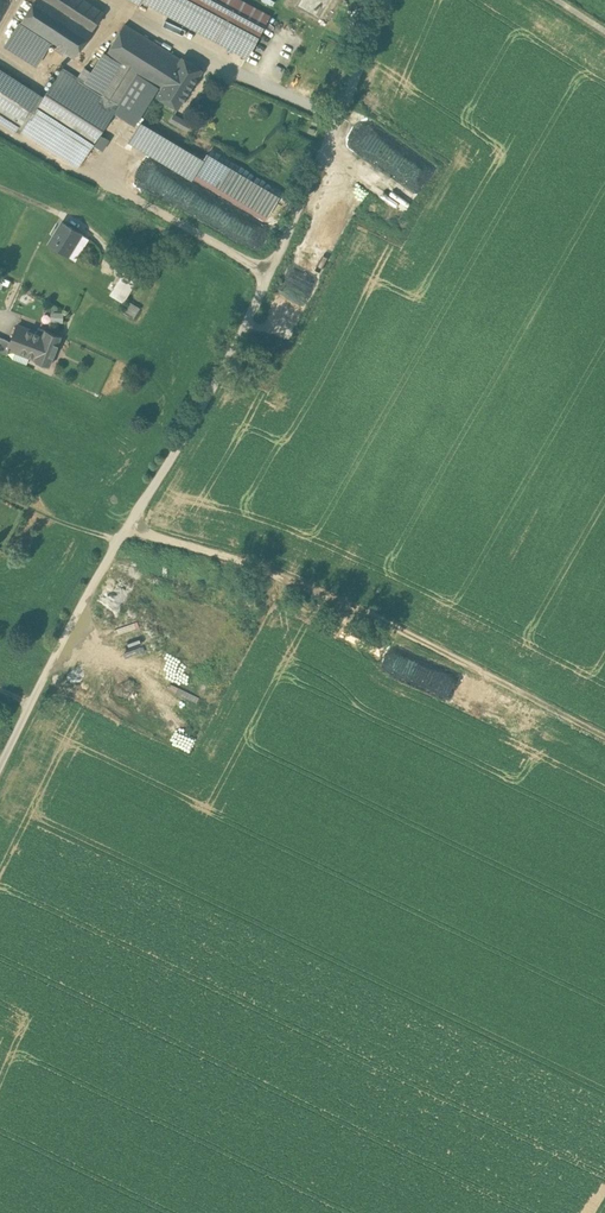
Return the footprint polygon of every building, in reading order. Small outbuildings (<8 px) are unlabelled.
[(85,0),(35,0),(20,23),(74,58),(104,12),(85,0)] [(215,39),(237,0),(144,0),(215,39)] [(215,39),(247,56),(270,15),(242,0),(237,0),(215,39)] [(181,59),(125,24),(106,53),(121,62),(137,72),(133,79),(144,85),(148,79),(162,88),(181,59)] [(104,52),(85,82),(102,93),(121,62),(106,53),(104,52)] [(162,88),(157,96),(178,107),(202,69),(182,57),(162,88)] [(121,62),(102,93),(118,103),(133,79),(137,72),(121,62)] [(85,82),(62,67),(43,97),(36,108),(92,143),(93,144),(119,103),(102,93),(85,82)] [(0,69),(0,115),(11,122),(32,89),(0,69)] [(32,89),(11,122),(17,126),(23,129),(36,108),(43,97),(32,89)] [(92,143),(36,108),(23,129),(79,165),(92,143)] [(172,113),(169,121),(188,128),(191,119),(172,113)] [(0,115),(0,121),(14,130),(17,126),(11,122),(0,115)] [(141,122),(130,141),(192,177),(203,159),(141,122)] [(203,159),(192,177),(262,220),(276,197),(205,155),(203,159)] [(82,233),(62,221),(49,243),(68,255),(82,233)] [(138,278),(125,270),(110,294),(123,302),(138,278)] [(140,307),(128,300),(121,311),(134,318),(140,307)] [(49,320),(62,320),(62,311),(50,310),(49,320)] [(40,328),(39,332),(17,324),(11,341),(8,349),(9,349),(10,349),(10,348),(35,358),(34,359),(50,365),(61,336),(46,330),(46,329),(40,328)] [(0,336),(0,351),(7,354),(9,349),(8,349),(11,341),(0,336)]
